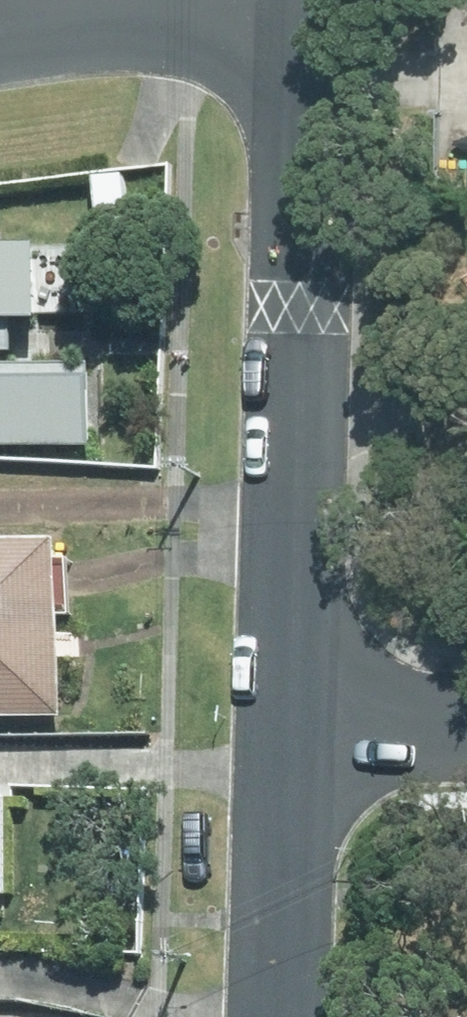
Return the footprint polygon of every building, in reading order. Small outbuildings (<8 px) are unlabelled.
[(0,247),(0,444),(94,446),(96,366),(19,365),(20,324),(45,325),(46,248),(0,247)] [(0,540),(0,718),(63,717),(61,539),(0,540)]
